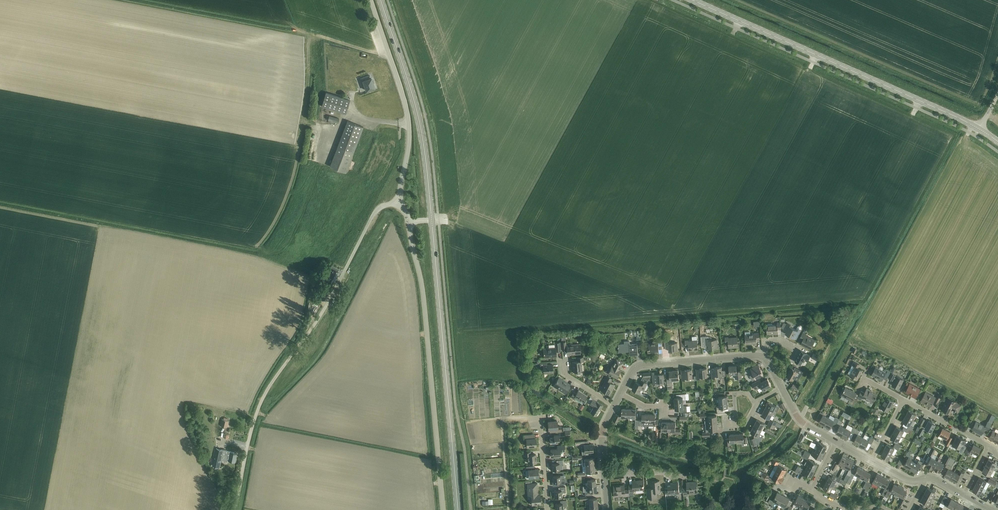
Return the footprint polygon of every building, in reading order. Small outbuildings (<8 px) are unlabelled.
[(373,83),(372,78),(371,78),(370,75),(365,77),(361,78),(362,81),(363,81),(367,91),(371,89),(375,88),(373,83)] [(326,92),(321,105),(345,113),(350,100),(326,92)] [(327,115),(326,119),(329,120),(328,122),(334,124),(335,122),(337,123),(339,118),(329,115),(329,116),(327,115)] [(346,173),(363,127),(348,121),(330,167),(346,173)] [(335,280),(339,272),(331,267),(329,270),(328,269),(327,271),(330,273),(328,277),(335,280)] [(324,299),(330,288),(322,284),(316,295),(324,299)] [(767,324),(767,325),(767,326),(767,333),(774,333),(774,334),(778,334),(778,330),(781,329),(780,322),(777,322),(777,325),(772,325),(772,324),(767,324)] [(797,327),(796,330),(790,327),(791,325),(787,323),(784,330),(786,332),(785,333),(796,339),(800,332),(801,329),(801,328),(801,327),(800,326),(799,326),(798,326),(797,327)] [(750,331),(745,332),(745,335),(746,343),(753,343),(753,344),(757,343),(757,340),(759,340),(759,333),(755,333),(755,334),(753,335),(750,335),(750,331)] [(803,332),(800,338),(803,340),(801,344),(810,349),(814,342),(815,339),(815,338),(815,339),(814,340),(806,335),(806,334),(803,332)] [(709,336),(701,337),(702,348),(709,347),(709,348),(718,347),(717,340),(714,340),(712,340),(711,337),(709,337),(709,336)] [(688,340),(685,340),(686,346),(689,346),(689,351),(698,350),(697,342),(697,337),(692,337),(693,340),(688,340)] [(737,337),(728,337),(725,337),(726,343),(728,343),(729,348),(738,347),(737,339),(737,337)] [(624,341),(624,344),(618,345),(619,352),(630,352),(630,355),(638,355),(637,349),(641,348),(640,342),(637,342),(637,344),(630,344),(629,341),(624,341)] [(655,354),(659,353),(658,341),(653,341),(653,344),(649,344),(649,349),(648,349),(648,353),(655,353),(655,354)] [(549,345),(549,348),(543,348),(544,358),(556,357),(556,351),(561,351),(560,342),(555,343),(555,345),(549,345)] [(668,342),(665,342),(665,343),(666,348),(669,348),(669,352),(678,351),(677,343),(669,343),(668,342)] [(575,354),(580,353),(579,344),(567,345),(568,353),(574,352),(575,354)] [(807,361),(810,356),(801,351),(795,361),(801,364),(803,360),(804,360),(805,360),(807,361)] [(581,361),(584,361),(583,357),(577,357),(577,361),(572,362),(573,372),(582,371),(581,361)] [(619,370),(623,362),(616,359),(613,366),(612,366),(608,374),(616,378),(620,370),(619,370)] [(543,374),(553,373),(553,365),(547,365),(547,362),(540,363),(540,368),(543,368),(543,374)] [(848,373),(847,374),(850,375),(857,379),(862,370),(858,368),(859,365),(854,362),(852,365),(854,366),(850,374),(848,373)] [(750,376),(752,380),(763,374),(758,364),(750,368),(753,374),(750,376)] [(735,379),(742,378),(741,371),(737,372),(736,366),(729,366),(730,374),(735,374),(735,379)] [(714,369),(711,369),(712,378),(715,378),(715,376),(722,375),(722,370),(721,367),(714,367),(714,369)] [(791,368),(786,377),(793,381),(796,376),(799,378),(803,371),(795,367),(793,369),(791,368)] [(876,367),(872,375),(882,380),(883,378),(886,380),(891,371),(886,369),(884,371),(882,370),(883,369),(882,368),(880,367),(879,367),(879,368),(876,367)] [(700,377),(707,376),(707,368),(699,369),(696,370),(697,376),(697,379),(700,379),(700,377)] [(685,378),(693,377),(692,369),(684,370),(681,371),(682,380),(685,380),(685,378)] [(670,377),(667,377),(667,385),(668,389),(672,388),(673,388),(673,385),(672,380),(679,379),(678,370),(670,371),(670,377)] [(653,386),(664,385),(663,374),(657,374),(656,372),(652,372),(653,386)] [(636,381),(632,389),(639,392),(638,394),(647,398),(648,395),(644,393),(644,394),(639,392),(641,389),(644,390),(647,383),(651,376),(650,373),(644,373),(644,377),(643,377),(641,380),(639,383),(636,381)] [(901,382),(902,379),(895,375),(892,373),(889,379),(894,381),(892,385),(899,389),(902,383),(901,382)] [(610,389),(613,384),(610,382),(612,378),(606,375),(604,380),(605,380),(602,387),(600,386),(599,389),(609,394),(611,390),(610,389)] [(554,384),(554,385),(553,386),(565,393),(570,386),(567,385),(568,383),(559,378),(558,379),(554,384)] [(760,380),(754,383),(752,384),(755,389),(757,388),(761,386),(764,390),(771,386),(767,379),(761,382),(760,380)] [(908,387),(905,392),(911,395),(911,396),(915,398),(920,389),(910,384),(907,383),(906,386),(908,387)] [(845,388),(841,395),(849,400),(848,403),(849,403),(853,405),(856,399),(854,398),(856,393),(853,392),(853,391),(849,389),(849,390),(845,388)] [(859,395),(857,398),(861,400),(863,397),(873,402),(877,395),(871,392),(871,391),(867,388),(864,393),(861,391),(859,395)] [(585,399),(587,396),(578,390),(576,394),(574,392),(570,397),(575,400),(576,399),(582,403),(583,402),(585,399)] [(931,407),(935,397),(925,392),(920,401),(931,407)] [(720,402),(728,402),(728,396),(722,396),(722,393),(716,394),(716,399),(717,403),(720,402)] [(676,398),(674,398),(675,404),(683,403),(683,400),(686,399),(685,394),(679,394),(676,395),(676,398)] [(892,406),(894,402),(886,398),(881,408),(888,412),(891,406),(892,406)] [(958,412),(962,405),(948,398),(942,409),(950,413),(952,409),(958,412)] [(596,416),(603,406),(597,402),(592,400),(589,404),(593,407),(590,412),(596,416)] [(728,402),(720,402),(720,406),(717,406),(717,412),(723,411),(723,408),(729,408),(728,402)] [(683,406),(683,403),(675,404),(675,410),(680,409),(681,412),(687,412),(686,406),(683,406)] [(765,409),(776,414),(777,411),(774,410),(776,407),(768,403),(765,409)] [(776,414),(765,409),(762,415),(770,419),(771,415),(774,417),(776,414)] [(909,410),(906,416),(913,420),(916,414),(909,410)] [(824,425),(828,418),(823,415),(824,414),(820,412),(817,417),(820,419),(819,422),(824,425)] [(707,413),(700,414),(700,418),(705,417),(705,424),(706,424),(717,423),(717,416),(708,416),(707,416),(707,413)] [(639,421),(639,426),(648,426),(649,422),(649,414),(642,414),(642,420),(639,420),(639,421)] [(655,414),(649,414),(649,422),(648,426),(656,426),(658,426),(659,420),(655,420),(655,414)] [(913,420),(906,416),(903,422),(909,425),(907,428),(909,429),(912,431),(914,427),(910,425),(913,420)] [(835,427),(836,425),(839,420),(839,419),(835,417),(833,420),(828,418),(824,425),(830,428),(832,425),(835,427)] [(771,419),(769,422),(775,425),(778,427),(780,424),(777,422),(771,419)] [(757,420),(754,426),(762,430),(763,427),(765,427),(767,425),(757,420)] [(842,421),(839,420),(836,425),(839,427),(836,433),(842,436),(846,428),(840,425),(842,421)] [(932,432),(936,424),(929,420),(925,428),(932,432)] [(553,432),(562,432),(561,427),(558,427),(557,421),(548,422),(549,430),(553,429),(553,432)] [(675,422),(669,422),(668,431),(673,431),(673,434),(681,434),(681,429),(675,429),(675,422)] [(988,430),(992,424),(988,422),(985,427),(976,422),(972,429),(978,432),(977,432),(981,435),(982,433),(985,429),(988,430)] [(718,430),(717,423),(706,424),(706,432),(703,433),(703,436),(710,436),(709,430),(718,430)] [(765,432),(764,431),(762,430),(754,426),(751,432),(756,435),(754,438),(751,439),(753,446),(757,445),(757,444),(759,443),(764,435),(765,432)] [(909,429),(907,428),(904,426),(902,430),(896,426),(893,432),(901,436),(904,431),(908,433),(908,432),(909,429)] [(851,431),(846,428),(842,436),(847,439),(850,433),(854,434),(856,429),(853,427),(851,431)] [(943,428),(939,434),(940,435),(942,436),(948,439),(945,444),(948,446),(952,438),(951,438),(949,437),(948,436),(950,432),(943,428)] [(860,431),(856,429),(854,434),(857,436),(854,442),(859,445),(863,438),(858,435),(860,431)] [(993,431),(989,438),(995,441),(995,442),(997,444),(997,433),(993,431)] [(901,436),(893,432),(890,438),(896,441),(895,444),(900,447),(902,444),(898,441),(901,436)] [(731,445),(730,442),(737,442),(736,434),(729,435),(730,438),(725,439),(726,445),(731,445)] [(743,434),(736,434),(737,442),(744,441),(744,443),(747,443),(747,437),(744,437),(743,434)] [(531,435),(523,435),(524,440),(527,440),(527,446),(536,445),(536,438),(535,438),(533,438),(532,435),(531,435)] [(558,440),(559,440),(559,435),(554,435),(554,437),(549,438),(550,443),(558,442),(558,440)] [(963,453),(967,446),(963,445),(966,440),(957,436),(953,444),(959,447),(958,450),(963,453)] [(863,438),(859,445),(865,448),(868,442),(871,444),(874,438),(871,437),(869,440),(863,438)] [(584,441),(575,442),(575,446),(582,445),(582,449),(584,449),(585,452),(593,452),(592,444),(589,445),(585,445),(585,441),(584,441)] [(812,441),(810,445),(812,447),(817,449),(823,453),(827,447),(818,442),(817,444),(812,441)] [(887,444),(884,450),(891,454),(894,455),(897,451),(894,449),(894,448),(897,450),(898,450),(900,447),(895,444),(893,447),(887,444)] [(976,457),(978,454),(981,448),(974,444),(972,447),(969,445),(965,453),(969,456),(972,451),(973,452),(972,454),(972,455),(975,457),(976,457)] [(558,448),(550,449),(551,456),(561,456),(560,452),(565,451),(564,445),(557,445),(558,448)] [(224,460),(228,460),(234,462),(236,453),(222,450),(216,448),(212,466),(219,467),(220,460),(224,461),(225,461),(224,461),(224,460)] [(813,451),(811,454),(820,459),(823,453),(817,449),(815,452),(813,451)] [(891,454),(884,450),(881,455),(887,458),(886,459),(892,462),(894,459),(890,457),(891,454)] [(910,469),(914,462),(911,460),(911,459),(912,457),(910,455),(911,453),(911,452),(909,450),(909,452),(908,451),(904,459),(906,461),(904,466),(910,469)] [(529,463),(536,462),(536,454),(530,455),(530,452),(524,452),(524,455),(528,455),(529,463)] [(843,469),(848,458),(843,455),(838,463),(842,465),(841,468),(843,469)] [(933,468),(939,458),(937,456),(935,459),(931,457),(927,465),(932,468),(933,468)] [(947,464),(944,469),(942,473),(945,475),(944,475),(950,478),(954,472),(950,469),(951,467),(955,460),(950,457),(947,464)] [(848,458),(843,469),(845,470),(846,468),(849,469),(850,469),(854,461),(848,458)] [(939,458),(933,468),(939,471),(943,464),(939,461),(941,459),(939,458)] [(805,466),(807,467),(814,470),(818,464),(809,459),(807,462),(806,462),(804,465),(805,466)] [(986,465),(993,469),(995,466),(995,465),(997,467),(997,461),(996,460),(995,461),(995,462),(994,461),(992,461),(989,459),(986,465)] [(557,463),(552,464),(552,470),(560,469),(562,469),(562,466),(563,465),(563,460),(557,460),(557,463)] [(917,463),(914,462),(910,469),(916,472),(919,467),(921,469),(924,463),(921,461),(920,463),(918,462),(917,463)] [(779,465),(775,471),(783,476),(786,469),(779,465)] [(986,465),(982,471),(990,475),(991,473),(994,474),(996,471),(993,469),(986,465)] [(533,466),(526,466),(526,472),(527,478),(529,478),(529,477),(539,477),(538,469),(533,469),(533,466)] [(798,466),(795,471),(798,473),(799,470),(802,472),(811,476),(814,470),(807,467),(805,466),(804,469),(798,466)] [(861,477),(865,470),(858,467),(855,474),(858,476),(856,479),(859,480),(861,477)] [(871,473),(865,470),(861,477),(867,481),(871,473)] [(763,472),(762,475),(768,479),(774,482),(776,480),(781,482),(784,476),(783,476),(775,471),(772,477),(770,476),(763,472)] [(958,474),(954,472),(950,478),(956,481),(958,477),(961,479),(964,474),(959,471),(958,474)] [(828,476),(825,482),(833,486),(836,480),(839,482),(845,485),(847,483),(847,482),(844,480),(832,474),(831,477),(828,476)] [(878,486),(883,477),(877,474),(873,481),(872,483),(878,486)] [(559,485),(565,484),(565,478),(561,479),(560,475),(553,476),(553,482),(559,482),(559,485)] [(588,486),(596,485),(595,479),(590,480),(590,477),(584,477),(585,483),(588,482),(588,486)] [(878,486),(881,488),(883,485),(886,487),(890,480),(883,477),(878,486)] [(979,478),(976,484),(983,488),(987,482),(979,478)] [(537,483),(530,483),(530,480),(525,481),(525,484),(527,484),(528,495),(531,495),(532,505),(541,504),(540,494),(538,494),(537,483)] [(634,490),(644,489),(644,480),(633,481),(633,485),(629,485),(630,492),(634,492),(634,490)] [(657,498),(657,492),(661,492),(660,481),(650,482),(651,488),(648,488),(648,499),(657,498)] [(688,494),(698,493),(697,482),(694,482),(693,482),(687,482),(687,488),(683,488),(684,496),(688,496),(688,494)] [(833,486),(825,482),(822,487),(830,492),(832,489),(834,490),(835,487),(833,486)] [(668,486),(668,488),(665,489),(666,496),(669,496),(668,493),(671,493),(672,496),(679,495),(679,493),(678,483),(671,484),(671,485),(668,486)] [(895,497),(901,486),(898,485),(898,486),(894,484),(891,491),(895,493),(893,496),(895,497)] [(976,484),(972,490),(980,494),(982,495),(983,492),(981,491),(983,488),(976,484)] [(588,486),(583,486),(583,492),(585,492),(586,495),(592,494),(591,491),(596,491),(596,485),(588,486)] [(630,500),(629,496),(629,490),(625,490),(624,486),(614,487),(615,495),(623,494),(623,497),(628,496),(628,500),(630,500)] [(904,488),(901,486),(895,497),(897,498),(899,495),(903,498),(907,491),(903,489),(904,488)] [(559,490),(554,490),(554,497),(562,496),(562,495),(563,492),(566,492),(565,487),(559,487),(559,490)] [(927,488),(924,494),(932,498),(935,492),(932,490),(927,488)] [(779,504),(784,495),(778,492),(773,500),(770,499),(768,503),(774,506),(776,502),(779,504)] [(932,498),(924,494),(921,500),(926,503),(924,505),(931,509),(933,505),(929,503),(932,498)] [(779,504),(782,505),(781,508),(785,509),(787,509),(789,506),(786,504),(790,498),(784,495),(779,504)] [(800,506),(805,499),(798,495),(794,503),(800,506)] [(898,508),(897,509),(899,509),(902,505),(902,506),(905,500),(902,498),(899,504),(900,504),(898,508)] [(799,508),(803,509),(807,509),(811,502),(805,499),(800,506),(799,508)] [(950,501),(947,506),(954,509),(957,502),(951,499),(950,501)] [(567,506),(566,500),(560,500),(560,504),(555,504),(556,509),(563,509),(563,506),(567,506)]
